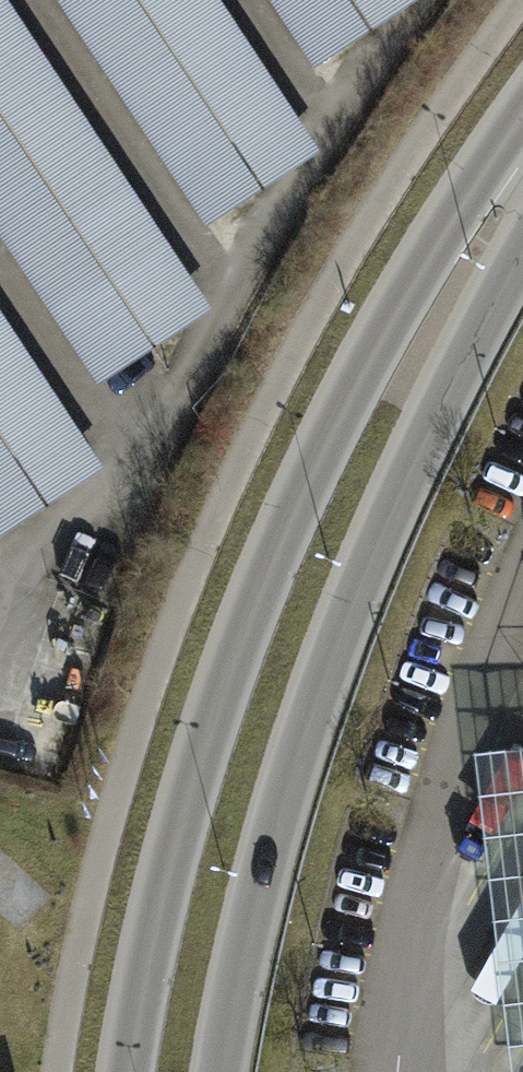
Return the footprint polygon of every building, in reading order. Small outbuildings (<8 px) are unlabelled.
[(103,377),(209,307),(5,0),(0,0),(0,222),(103,377)] [(213,232),(329,155),(226,0),(59,0),(213,232)] [(313,61),(405,0),(272,0),(313,61)] [(105,465),(0,309),(0,535),(105,465)] [(473,751),(511,1071),(522,1071),(522,746),(473,751)]
